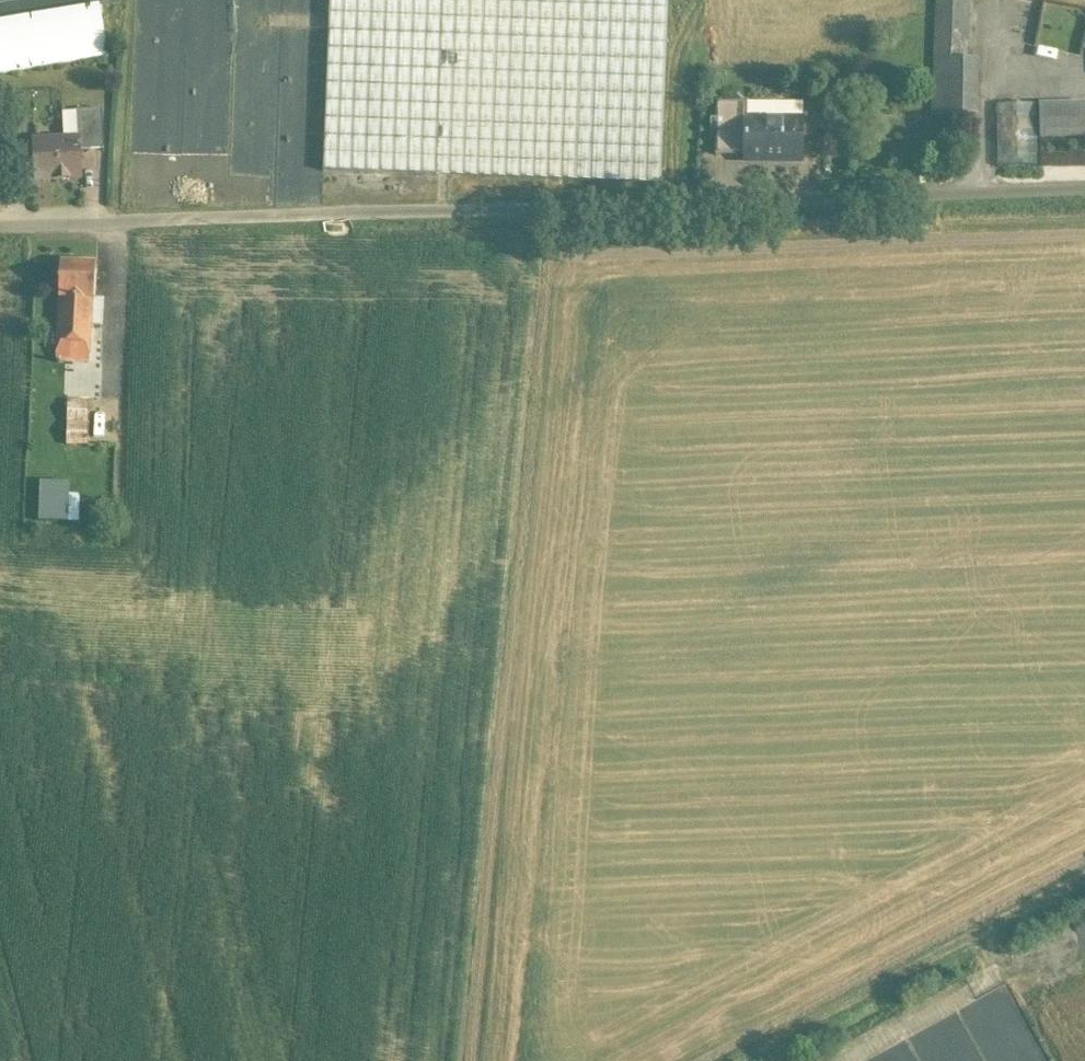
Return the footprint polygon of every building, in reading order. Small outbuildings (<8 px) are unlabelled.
[(323,172),(661,185),(668,0),(330,0),(323,172)] [(934,117),(976,116),(977,60),(967,59),(968,0),(937,0),(934,117)] [(1033,44),(1081,55),(1084,40),(1084,0),(1043,0),(1033,44)] [(0,21),(0,75),(107,57),(99,5),(0,21)] [(747,103),(716,103),(716,156),(745,157),(745,121),(746,121),(747,103)] [(803,103),(747,103),(746,121),(745,121),(745,157),(745,161),(802,162),(803,103)] [(1039,105),(1040,138),(1084,137),(1084,103),(1039,105)] [(1036,143),(1036,105),(996,105),(997,167),(1037,167),(1037,156),(1084,155),(1084,142),(1036,143)] [(102,111),(76,112),(76,113),(77,141),(79,141),(79,151),(104,150),(102,111)] [(64,142),(34,143),(36,181),(55,180),(56,182),(69,181),(69,179),(81,179),(79,151),(79,141),(77,141),(76,113),(63,114),(64,142)] [(96,264),(61,262),(59,297),(60,297),(93,299),(94,299),(96,264)] [(93,299),(60,297),(57,342),(90,344),(93,299)] [(90,444),(90,398),(64,398),(64,443),(90,444)] [(79,521),(79,492),(68,492),(68,481),(37,480),(37,520),(79,521)]
